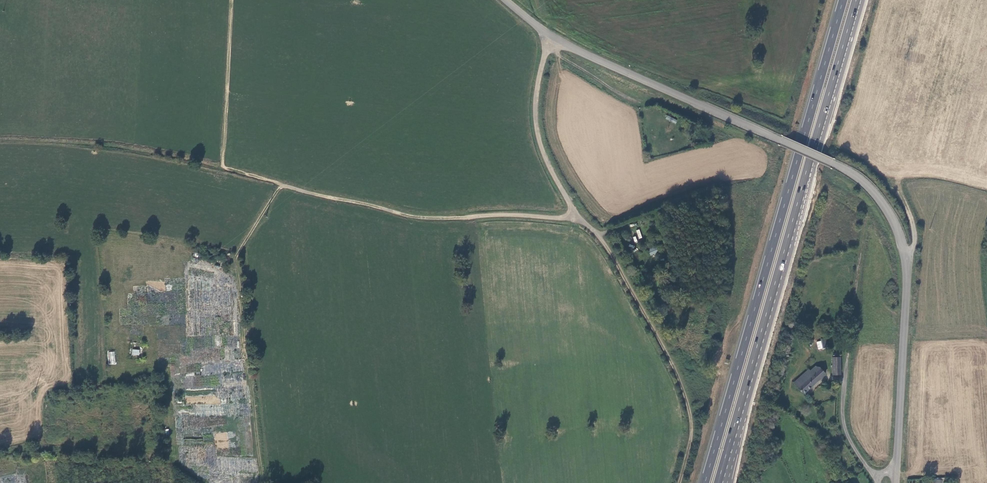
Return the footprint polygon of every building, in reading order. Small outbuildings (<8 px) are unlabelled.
[(650,148),(651,155),(662,153),(661,146),(650,148)] [(647,250),(649,256),(657,252),(654,247),(647,250)] [(832,374),(840,374),(840,356),(839,356),(833,357),(832,357),(832,374)] [(813,367),(808,371),(816,381),(824,374),(818,367),(813,367)] [(793,382),(803,393),(816,381),(808,371),(807,370),(793,382)] [(194,374),(186,373),(185,385),(193,385),(194,374)]
